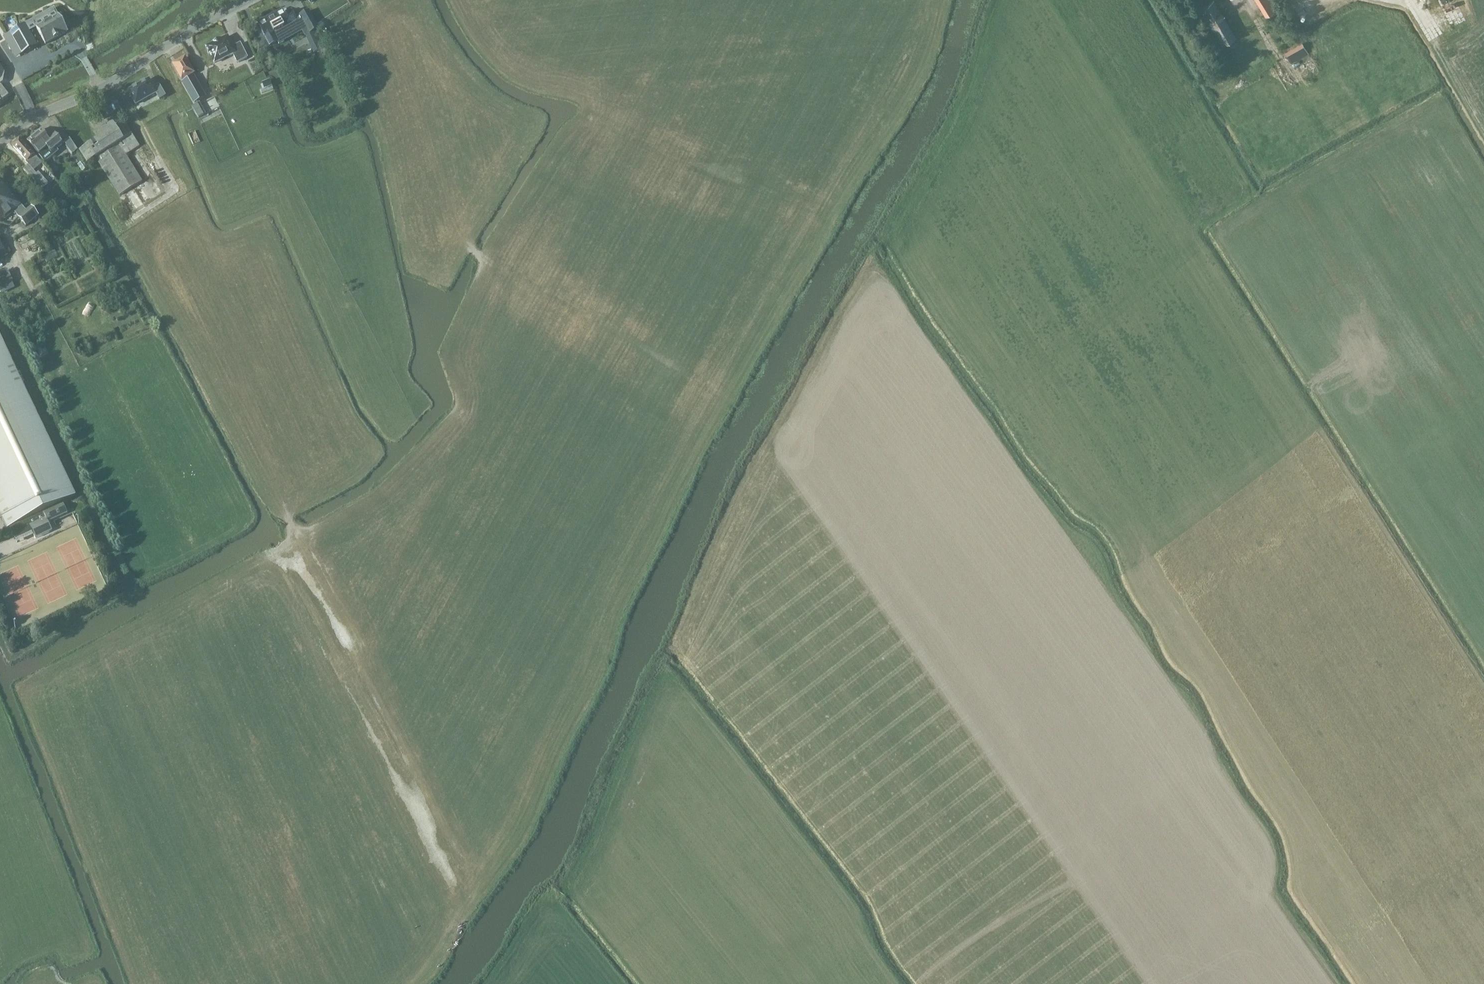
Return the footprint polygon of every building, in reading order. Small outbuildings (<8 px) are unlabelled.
[(1210,3),(1200,9),(1222,46),(1237,36),(1227,20),(1214,0),(1210,3)] [(1265,15),(1277,8),(1272,0),(1255,0),(1265,15)] [(1309,4),(1307,0),(1292,0),(1297,11),(1309,4)] [(269,47),(302,30),(292,10),(285,14),(282,9),(257,23),(269,47)] [(319,29),(316,23),(309,10),(299,16),(306,28),(309,35),(319,29)] [(59,37),(59,36),(67,32),(68,32),(66,27),(67,26),(63,18),(61,19),(59,15),(58,15),(58,16),(37,28),(37,27),(36,28),(46,44),(54,39),(55,39),(58,37),(59,37)] [(32,21),(16,30),(30,55),(47,46),(46,44),(36,28),(32,21)] [(321,50),(320,47),(313,33),(306,36),(312,50),(314,53),(321,50)] [(227,36),(206,47),(214,63),(233,54),(237,62),(248,57),(240,43),(233,47),(227,36)] [(1308,52),(1301,42),(1284,52),(1290,62),(1308,52)] [(1261,55),(1251,61),(1256,71),(1266,65),(1261,55)] [(182,80),(193,74),(185,58),(174,65),(182,80)] [(192,78),(182,84),(193,105),(204,99),(192,78)] [(149,79),(128,91),(136,105),(156,93),(159,99),(165,96),(159,85),(154,88),(149,79)] [(104,119),(120,109),(113,98),(97,109),(104,119)] [(111,133),(127,158),(142,148),(127,123),(111,133)] [(41,130),(28,142),(45,163),(59,152),(57,150),(64,144),(55,133),(48,138),(41,130)] [(38,159),(34,155),(21,140),(14,147),(27,161),(29,159),(37,168),(42,163),(42,164),(43,163),(39,158),(38,159)] [(31,179),(37,174),(28,164),(23,169),(31,179)] [(37,174),(31,179),(36,185),(42,180),(37,174)] [(22,205),(0,179),(0,221),(4,218),(5,220),(14,212),(27,226),(39,215),(31,206),(26,210),(22,205)] [(135,208),(141,204),(132,189),(126,193),(135,208)] [(48,192),(44,196),(49,202),(53,199),(48,192)] [(0,289),(0,291),(2,295),(15,287),(12,282),(0,289)] [(7,528),(75,496),(0,336),(0,512),(7,528)] [(52,531),(48,522),(68,513),(63,503),(43,512),(44,514),(12,529),(18,542),(34,535),(35,539),(52,531)]
